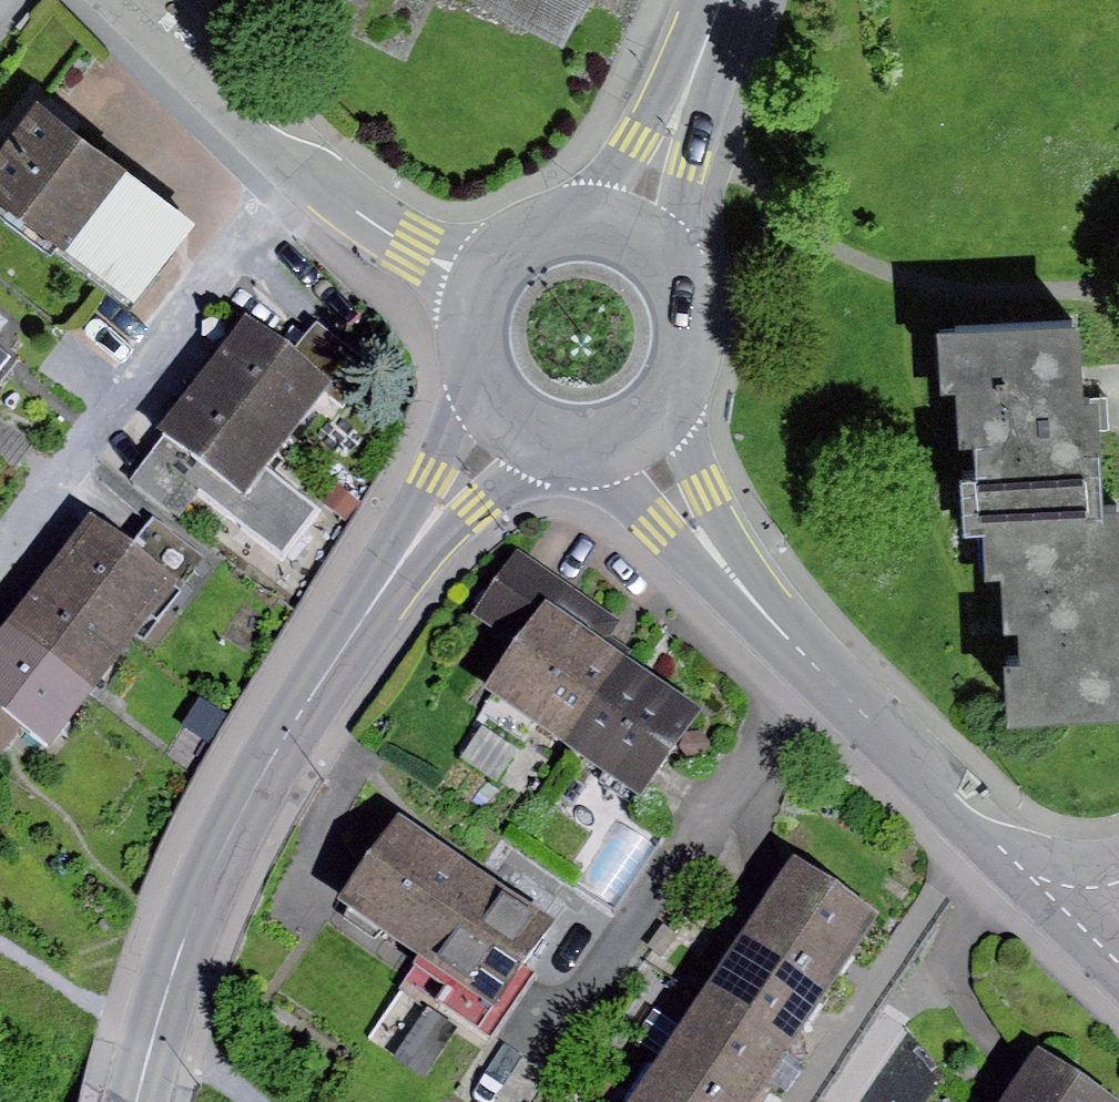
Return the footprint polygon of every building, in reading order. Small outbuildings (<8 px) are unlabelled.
[(565,52),(591,0),(461,0),(565,52)] [(36,108),(0,155),(0,208),(130,307),(192,227),(36,108)] [(0,322),(0,350),(14,333),(0,322)] [(1083,334),(938,342),(942,397),(959,396),(966,529),(984,525),(1103,518),(1097,417),(1088,417),(1083,334)] [(242,340),(200,393),(288,461),(358,370),(316,339),(288,375),(242,340)] [(19,374),(0,360),(0,399),(19,374)] [(288,461),(200,393),(146,465),(199,504),(285,569),(318,525),(267,487),(288,461)] [(199,504),(146,465),(127,491),(179,530),(199,504)] [(984,525),(988,588),(1005,589),(1012,734),(1118,727),(1118,517),(1103,518),(984,525)] [(91,538),(52,589),(137,654),(203,566),(154,529),(126,565),(91,538)] [(621,618),(520,547),(476,609),(523,642),(492,687),(563,740),(624,655),(603,643),(621,618)] [(52,589),(1,654),(88,720),(137,654),(52,589)] [(236,616),(229,641),(246,652),(268,619),(244,604),(236,616)] [(88,720),(1,654),(0,656),(0,762),(3,764),(18,745),(50,769),(88,720)] [(697,707),(624,655),(563,740),(636,792),(697,707)] [(201,703),(182,731),(208,748),(226,720),(201,703)] [(483,731),(462,763),(491,782),(512,749),(483,731)] [(485,875),(401,816),(340,903),(425,962),(485,875)] [(884,907),(797,848),(749,918),(836,977),(846,962),(884,907)] [(550,920),(485,875),(425,962),(373,1038),(425,1073),(463,1019),(492,1039),(534,978),(518,967),(550,920)] [(836,977),(749,918),(702,987),(792,1046),(814,1012),(836,977)] [(702,987),(656,1055),(730,1101),(756,1101),(766,1085),(792,1046),(702,987)] [(1038,1046),(1001,1101),(1118,1101),(1118,1098),(1038,1046)] [(656,1055),(623,1101),(730,1101),(656,1055)]
